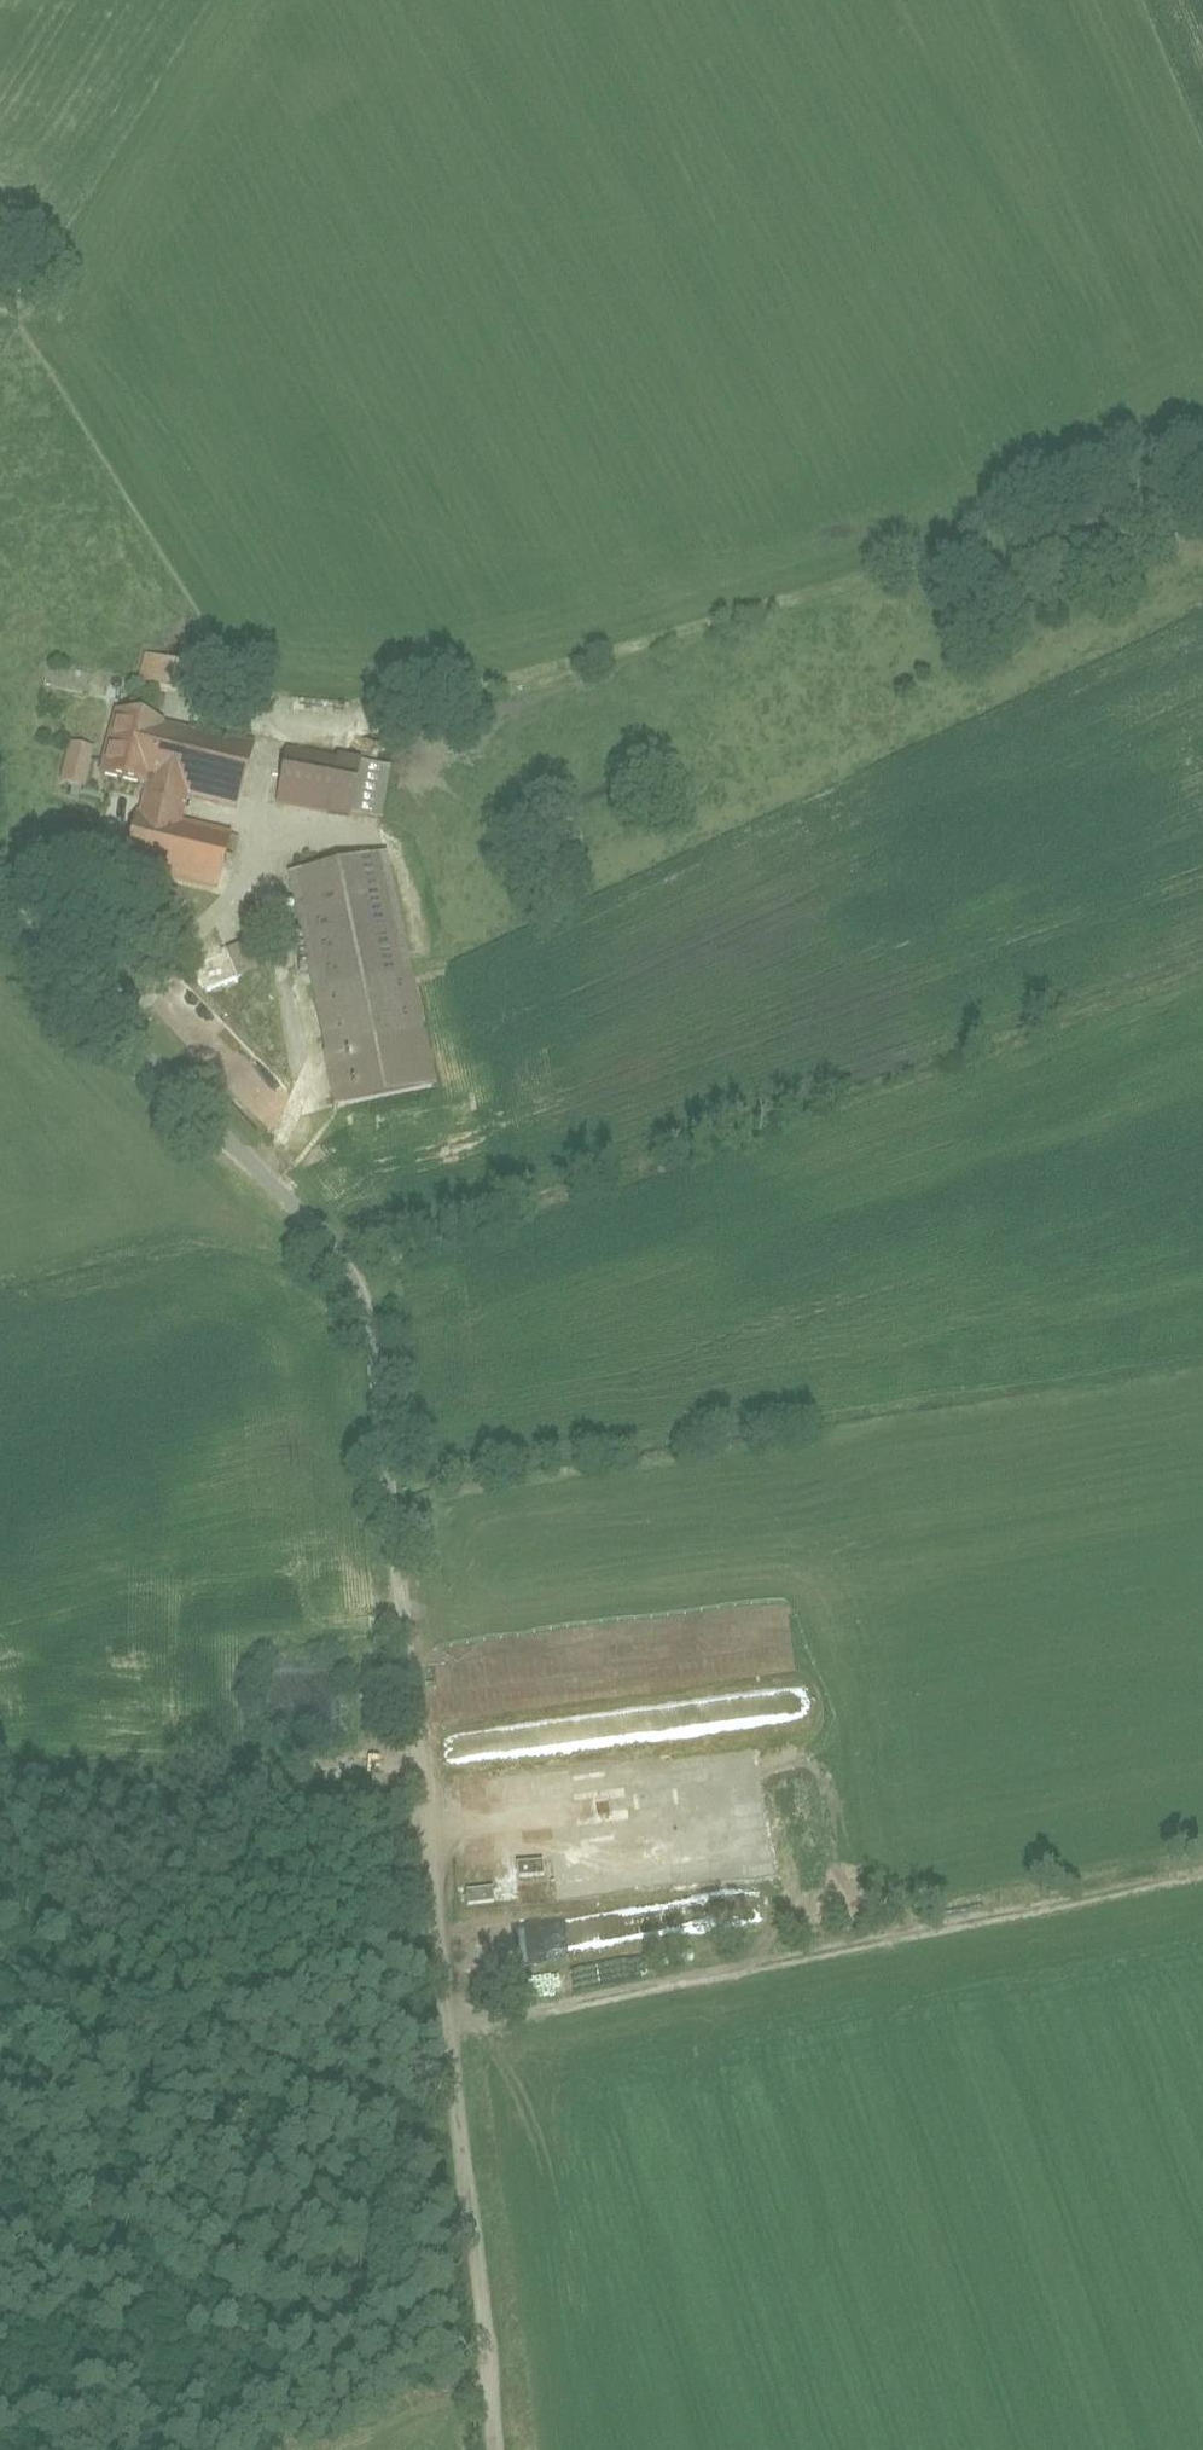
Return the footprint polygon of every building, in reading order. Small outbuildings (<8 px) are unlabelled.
[(145,649),(136,682),(193,697),(202,664),(145,649)] [(122,698),(102,772),(240,808),(260,734),(122,698)] [(288,732),(275,802),(356,817),(369,746),(288,732)] [(67,735),(57,783),(82,789),(92,740),(67,735)] [(142,806),(126,864),(221,890),(237,831),(142,806)] [(388,857),(290,877),(333,1101),(432,1081),(388,857)]
